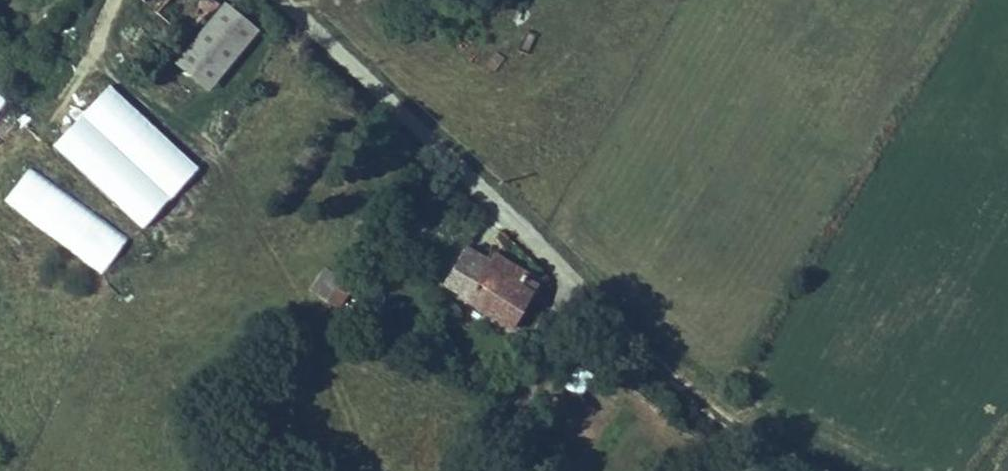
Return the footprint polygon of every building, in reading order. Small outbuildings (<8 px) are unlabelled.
[(173,30),(201,0),(140,0),(173,30)] [(257,31),(226,3),(173,68),(205,95),(257,31)] [(204,169),(113,86),(57,147),(148,230),(204,169)] [(10,101),(0,91),(0,111),(10,101)] [(125,243),(29,169),(6,202),(101,276),(125,243)] [(452,227),(434,260),(460,274),(458,279),(510,308),(534,265),(480,236),(477,241),(452,227)] [(311,294),(342,304),(350,281),(319,270),(311,294)]
